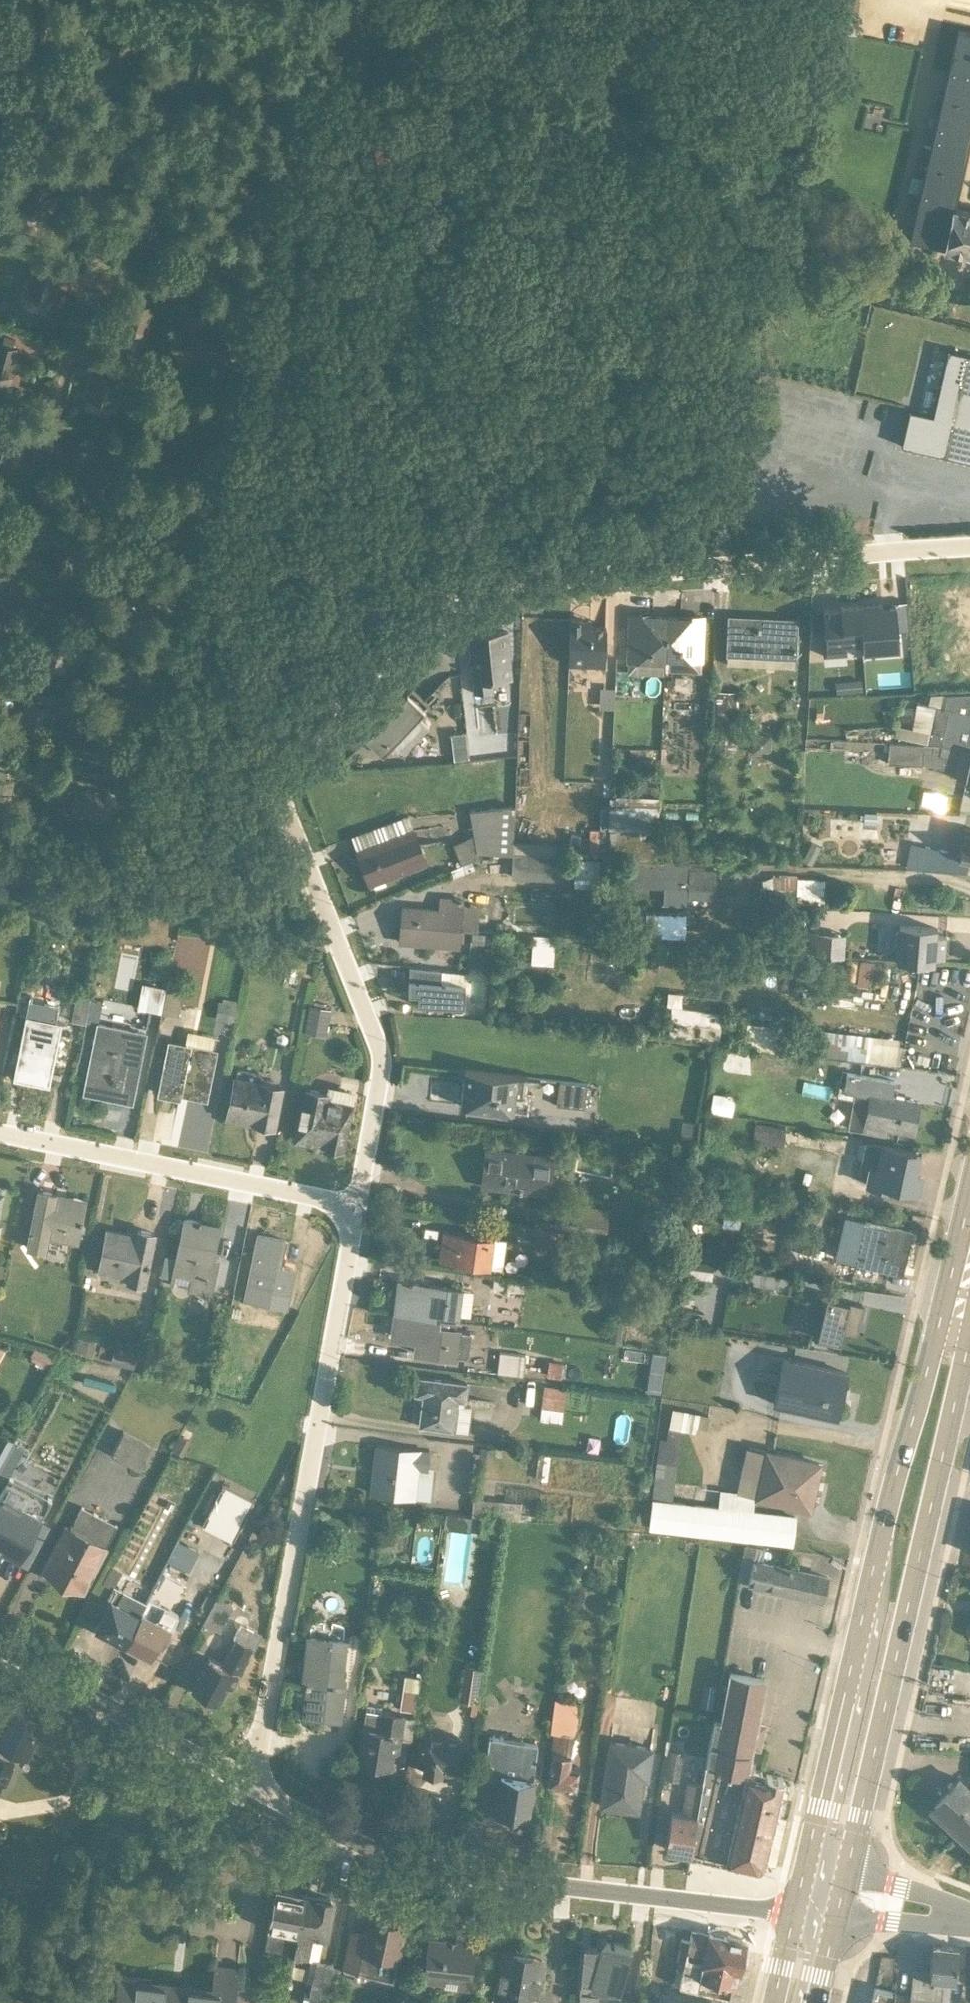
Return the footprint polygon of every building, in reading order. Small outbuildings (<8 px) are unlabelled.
[(957,29),(956,30),(928,153),(923,152),(919,168),(924,168),(908,239),(908,241),(941,248),(941,247),(951,208),(969,127),(969,32),(957,29)] [(969,254),(969,213),(951,208),(941,247),(941,248),(969,254)] [(178,306),(174,317),(193,324),(197,313),(178,306)] [(13,379),(21,350),(12,347),(15,339),(3,336),(1,344),(0,344),(0,376),(13,379)] [(899,446),(969,462),(969,355),(947,350),(932,416),(907,411),(899,446)] [(821,639),(823,656),(846,654),(845,645),(861,644),(858,605),(839,607),(840,609),(822,611),(823,617),(810,618),(809,640),(821,639)] [(654,615),(627,613),(625,663),(626,664),(626,674),(663,675),(666,616),(654,616),(654,615)] [(663,669),(663,671),(700,673),(700,662),(702,662),(704,616),(678,615),(677,617),(666,616),(663,669)] [(728,617),(726,667),(793,670),(796,620),(728,617)] [(568,665),(602,667),(605,629),(589,628),(590,620),(569,619),(569,620),(568,665)] [(467,636),(474,693),(492,691),(491,682),(506,679),(503,650),(508,650),(506,632),(467,636)] [(717,692),(715,751),(734,751),(737,693),(736,693),(717,692)] [(929,695),(927,704),(915,702),(910,727),(896,725),(893,737),(912,741),(930,745),(969,753),(969,692),(929,695)] [(364,738),(381,754),(390,745),(400,755),(427,726),(417,717),(423,710),(406,694),(364,738)] [(467,751),(467,732),(454,732),(453,751),(467,751)] [(769,736),(750,735),(749,754),(768,755),(769,736)] [(969,784),(969,753),(930,745),(887,743),(886,763),(886,764),(922,766),(923,753),(957,758),(954,775),(958,779),(963,780),(962,782),(969,784)] [(605,858),(633,859),(655,860),(658,787),(635,785),(634,795),(614,794),(614,797),(608,797),(608,810),(605,858)] [(64,793),(62,804),(70,806),(68,815),(98,822),(105,793),(79,787),(77,796),(64,793)] [(511,843),(513,807),(468,811),(472,836),(452,845),(461,865),(470,862),(478,858),(476,853),(511,854),(511,843)] [(605,858),(608,810),(599,810),(599,830),(588,829),(586,857),(605,858)] [(369,886),(427,864),(414,828),(412,828),(406,815),(350,836),(369,886)] [(905,869),(965,871),(967,861),(969,861),(969,834),(951,831),(946,851),(909,844),(905,869)] [(511,843),(511,854),(558,856),(579,856),(580,836),(569,835),(569,845),(511,843)] [(819,848),(810,842),(801,860),(810,865),(819,848)] [(511,854),(511,878),(557,881),(558,874),(567,873),(567,865),(558,865),(558,856),(511,854)] [(597,885),(598,859),(577,858),(576,885),(597,885)] [(703,861),(655,860),(633,859),(632,887),(663,888),(662,903),(687,905),(687,899),(714,899),(716,870),(703,869),(703,861)] [(448,871),(451,879),(452,879),(474,870),(470,862),(461,865),(448,871)] [(773,888),(774,915),(794,916),(795,903),(823,904),(825,879),(796,878),(796,876),(771,876),(771,888),(773,888)] [(397,943),(397,944),(459,949),(460,931),(477,932),(479,906),(463,905),(463,899),(439,897),(437,909),(400,906),(397,943)] [(649,935),(687,936),(687,912),(649,911),(649,935)] [(897,925),(895,960),(933,963),(933,957),(943,958),(944,936),(935,936),(936,928),(897,925)] [(844,935),(805,933),(804,954),(843,957),(844,935)] [(533,935),(530,964),(552,965),(554,937),(533,935)] [(776,954),(755,953),(754,963),(775,965),(776,954)] [(805,957),(804,967),(829,969),(830,959),(805,957)] [(859,982),(877,981),(875,958),(858,959),(859,982)] [(409,968),(407,993),(417,994),(417,1003),(411,1003),(412,1004),(462,1006),(464,973),(409,968)] [(139,1007),(163,1011),(167,986),(143,981),(139,1007)] [(668,1035),(718,1042),(720,1027),(719,1027),(720,1013),(681,1008),(681,994),(666,992),(666,1005),(670,1006),(668,1035)] [(89,999),(73,996),(69,1021),(84,1024),(89,999)] [(56,1022),(59,1008),(34,1003),(31,1017),(25,1016),(13,1080),(41,1086),(48,1086),(60,1023),(56,1022)] [(310,1003),(307,1029),(329,1032),(332,1006),(310,1003)] [(743,1048),(899,1066),(900,1060),(901,1060),(903,1046),(898,1046),(899,1039),(814,1028),(814,1031),(747,1022),(743,1048)] [(132,1104),(146,1033),(96,1023),(81,1094),(132,1104)] [(211,1049),(213,1037),(187,1032),(184,1044),(167,1040),(156,1096),(180,1100),(181,1096),(206,1102),(217,1050),(211,1049)] [(715,1046),(713,1066),(748,1070),(751,1050),(715,1046)] [(526,1077),(464,1070),(460,1105),(527,1113),(529,1094),(524,1094),(526,1077)] [(885,1128),(912,1132),(918,1102),(891,1097),(893,1082),(846,1073),(844,1086),(837,1085),(835,1096),(851,1099),(846,1129),(884,1136),(885,1128)] [(281,1086),(232,1076),(224,1117),(273,1127),(281,1086)] [(585,1084),(558,1081),(555,1105),(583,1108),(585,1084)] [(330,1092),(327,1095),(305,1091),(295,1140),(341,1149),(351,1096),(330,1092)] [(708,1113),(731,1117),(734,1098),(712,1094),(708,1113)] [(750,1140),(782,1145),(784,1128),(752,1124),(750,1140)] [(864,1144),(859,1143),(856,1158),(860,1159),(858,1171),(866,1173),(863,1187),(906,1195),(909,1193),(918,1194),(922,1171),(916,1170),(916,1169),(920,1149),(879,1142),(878,1145),(864,1142),(864,1144)] [(553,1156),(484,1148),(479,1187),(548,1196),(553,1156)] [(36,1190),(24,1249),(45,1253),(48,1239),(77,1244),(86,1199),(36,1190)] [(725,1201),(721,1226),(738,1229),(741,1212),(750,1214),(752,1205),(725,1201)] [(555,1210),(553,1228),(604,1234),(608,1210),(582,1206),(581,1213),(555,1210)] [(843,1215),(833,1260),(901,1273),(911,1231),(904,1230),(843,1215)] [(188,1285),(187,1293),(211,1297),(218,1261),(213,1260),(220,1225),(182,1218),(174,1258),(164,1256),(160,1277),(170,1279),(169,1287),(171,1287),(173,1282),(188,1285)] [(96,1272),(110,1275),(109,1279),(144,1286),(155,1233),(135,1229),(134,1234),(105,1228),(96,1272)] [(534,1229),(532,1243),(553,1246),(552,1250),(561,1251),(561,1246),(566,1246),(568,1233),(534,1229)] [(442,1231),(438,1260),(501,1269),(505,1239),(442,1231)] [(284,1241),(247,1233),(241,1261),(249,1263),(242,1300),(286,1308),(294,1270),(279,1267),(284,1241)] [(789,1257),(787,1266),(796,1268),(795,1273),(796,1273),(796,1277),(808,1278),(809,1275),(831,1279),(835,1262),(822,1259),(823,1252),(816,1250),(815,1256),(799,1253),(797,1258),(789,1257)] [(712,1264),(687,1260),(684,1281),(710,1285),(712,1264)] [(524,1282),(493,1278),(492,1288),(523,1292),(524,1282)] [(400,1280),(396,1314),(434,1318),(435,1314),(458,1317),(458,1316),(469,1317),(472,1292),(461,1291),(461,1288),(400,1280)] [(825,1297),(815,1337),(839,1343),(841,1332),(856,1335),(863,1306),(825,1297)] [(396,1314),(393,1339),(413,1342),(412,1354),(455,1360),(456,1355),(466,1356),(469,1331),(459,1330),(459,1328),(439,1325),(440,1320),(396,1314)] [(95,1342),(77,1338),(74,1355),(91,1359),(95,1342)] [(31,1357),(30,1361),(35,1363),(34,1366),(43,1369),(44,1367),(46,1368),(47,1365),(50,1366),(55,1355),(34,1347),(30,1357),(31,1357)] [(113,1348),(109,1363),(132,1369),(136,1354),(113,1348)] [(662,1389),(668,1353),(654,1351),(648,1387),(662,1389)] [(522,1377),(525,1356),(499,1352),(496,1374),(522,1377)] [(771,1404),(835,1418),(836,1418),(846,1373),(781,1358),(771,1404)] [(548,1362),(546,1377),(560,1378),(561,1364),(548,1362)] [(467,1383),(416,1376),(413,1395),(421,1396),(417,1427),(453,1431),(454,1429),(467,1432),(470,1407),(462,1406),(463,1402),(465,1402),(467,1383)] [(566,1390),(543,1386),(539,1420),(561,1423),(566,1390)] [(695,1428),(706,1429),(708,1415),(671,1408),(667,1427),(665,1440),(657,1440),(654,1463),(676,1466),(681,1430),(694,1433),(695,1428)] [(140,1469),(151,1446),(121,1432),(111,1454),(140,1469)] [(12,1442),(0,1435),(0,1465),(12,1442)] [(179,1437),(171,1452),(182,1457),(190,1442),(179,1437)] [(374,1444),(369,1493),(429,1500),(432,1468),(437,1468),(438,1453),(428,1452),(428,1449),(374,1444)] [(754,1499),(810,1510),(821,1462),(764,1449),(763,1451),(745,1447),(734,1492),(719,1490),(717,1506),(671,1501),(676,1466),(654,1463),(648,1530),(792,1548),(796,1516),(753,1511),(754,1499)] [(479,1449),(478,1460),(493,1460),(493,1449),(479,1449)] [(549,1457),(537,1456),(535,1479),(546,1481),(549,1457)] [(51,1500),(9,1477),(0,1493),(0,1549),(19,1560),(51,1500)] [(253,1502),(253,1501),(221,1485),(200,1525),(231,1541),(253,1502)] [(473,1498),(471,1515),(518,1520),(519,1511),(538,1513),(540,1492),(505,1488),(504,1500),(517,1502),(517,1503),(473,1498)] [(116,1525),(80,1507),(69,1528),(64,1525),(57,1539),(39,1571),(49,1576),(83,1594),(108,1548),(104,1546),(116,1525)] [(445,1512),(442,1528),(472,1533),(474,1516),(445,1512)] [(198,1552),(178,1542),(168,1561),(187,1571),(198,1552)] [(763,1549),(745,1547),(738,1580),(747,1582),(747,1585),(821,1602),(827,1576),(761,1561),(763,1549)] [(120,1572),(111,1567),(102,1583),(112,1589),(106,1600),(108,1601),(93,1629),(123,1645),(145,1603),(113,1586),(120,1572)] [(148,1598),(123,1645),(149,1659),(157,1644),(161,1645),(177,1615),(148,1598)] [(203,1623),(218,1631),(231,1607),(216,1598),(203,1623)] [(253,1649),(261,1635),(241,1624),(233,1639),(234,1640),(220,1664),(208,1658),(191,1689),(216,1702),(225,1685),(229,1687),(230,1687),(250,1648),(253,1649)] [(303,1682),(300,1717),(341,1721),(346,1677),(343,1677),(346,1639),(304,1635),(300,1682),(303,1682)] [(478,1701),(483,1667),(465,1665),(460,1699),(478,1701)] [(757,1723),(765,1679),(728,1671),(718,1720),(713,1720),(701,1785),(690,1852),(754,1867),(762,1862),(763,1862),(775,1864),(785,1817),(774,1814),(777,1802),(786,1797),(787,1788),(783,1781),(782,1780),(782,1778),(781,1777),(762,1772),(762,1770),(762,1769),(748,1766),(752,1750),(759,1751),(760,1750),(765,1725),(764,1724),(757,1723)] [(404,1676),(399,1710),(414,1712),(419,1678),(404,1676)] [(575,1736),(581,1704),(555,1699),(549,1733),(553,1734),(545,1784),(562,1787),(564,1791),(568,1792),(571,1789),(575,1789),(579,1770),(570,1768),(572,1756),(570,1755),(572,1735),(575,1736)] [(365,1705),(357,1763),(389,1767),(391,1752),(398,1753),(400,1739),(410,1740),(413,1719),(404,1718),(404,1715),(380,1712),(381,1707),(365,1705)] [(36,1723),(20,1717),(19,1719),(9,1714),(0,1735),(0,1784),(1,1784),(2,1784),(12,1762),(6,1759),(9,1752),(25,1759),(25,1758),(34,1741),(29,1739),(36,1723)] [(459,1739),(420,1734),(417,1761),(422,1762),(421,1774),(440,1776),(442,1775),(453,1776),(459,1739)] [(509,1814),(527,1816),(534,1764),(533,1764),(536,1745),(523,1742),(523,1740),(506,1737),(505,1740),(488,1737),(485,1758),(489,1759),(489,1763),(491,1763),(489,1778),(492,1781),(497,1783),(492,1811),(493,1814),(494,1817),(496,1819),(499,1821),(504,1820),(506,1819),(508,1817),(509,1814)] [(653,1748),(652,1748),(607,1741),(598,1807),(638,1813),(643,1781),(648,1781),(653,1748)] [(671,1752),(667,1776),(678,1778),(682,1754),(671,1752)] [(930,1808),(969,1845),(969,1790),(957,1778),(930,1808)] [(670,1810),(664,1851),(689,1855),(690,1852),(701,1785),(686,1783),(682,1813),(670,1810)] [(305,1894),(274,1888),(274,1889),(264,1949),(293,1956),(305,1894)] [(309,1965),(305,1981),(310,1982),(308,1993),(303,1992),(301,2002),(324,2002),(331,1965),(332,1962),(317,1960),(321,1937),(327,1939),(334,1899),(305,1894),(293,1956),(310,1960),(309,1965)] [(349,1930),(341,1967),(343,1968),(343,1969),(392,1980),(408,1919),(386,1914),(385,1920),(366,1917),(363,1932),(349,1930)] [(743,1960),(746,1945),(741,1939),(727,1935),(726,1937),(708,1933),(707,1935),(691,1931),(688,1940),(680,1939),(676,1959),(678,1960),(673,1985),(696,1990),(695,1995),(729,2002),(733,1985),(737,1969),(739,1969),(741,1960),(743,1960)] [(422,1982),(443,1985),(443,1988),(468,1991),(474,1938),(456,1936),(455,1940),(427,1937),(422,1982)] [(582,1946),(578,1993),(597,1994),(597,1988),(618,1990),(630,1945),(599,1942),(598,1948),(582,1946)] [(957,1947),(932,1944),(929,1971),(912,1970),(908,2002),(939,2002),(941,1980),(953,1981),(962,1982),(963,1973),(954,1972),(957,1947)] [(500,1949),(491,2002),(537,2002),(544,1957),(500,1949)] [(113,2002),(233,2002),(237,1967),(213,1963),(210,1984),(117,1972),(113,2002)]
